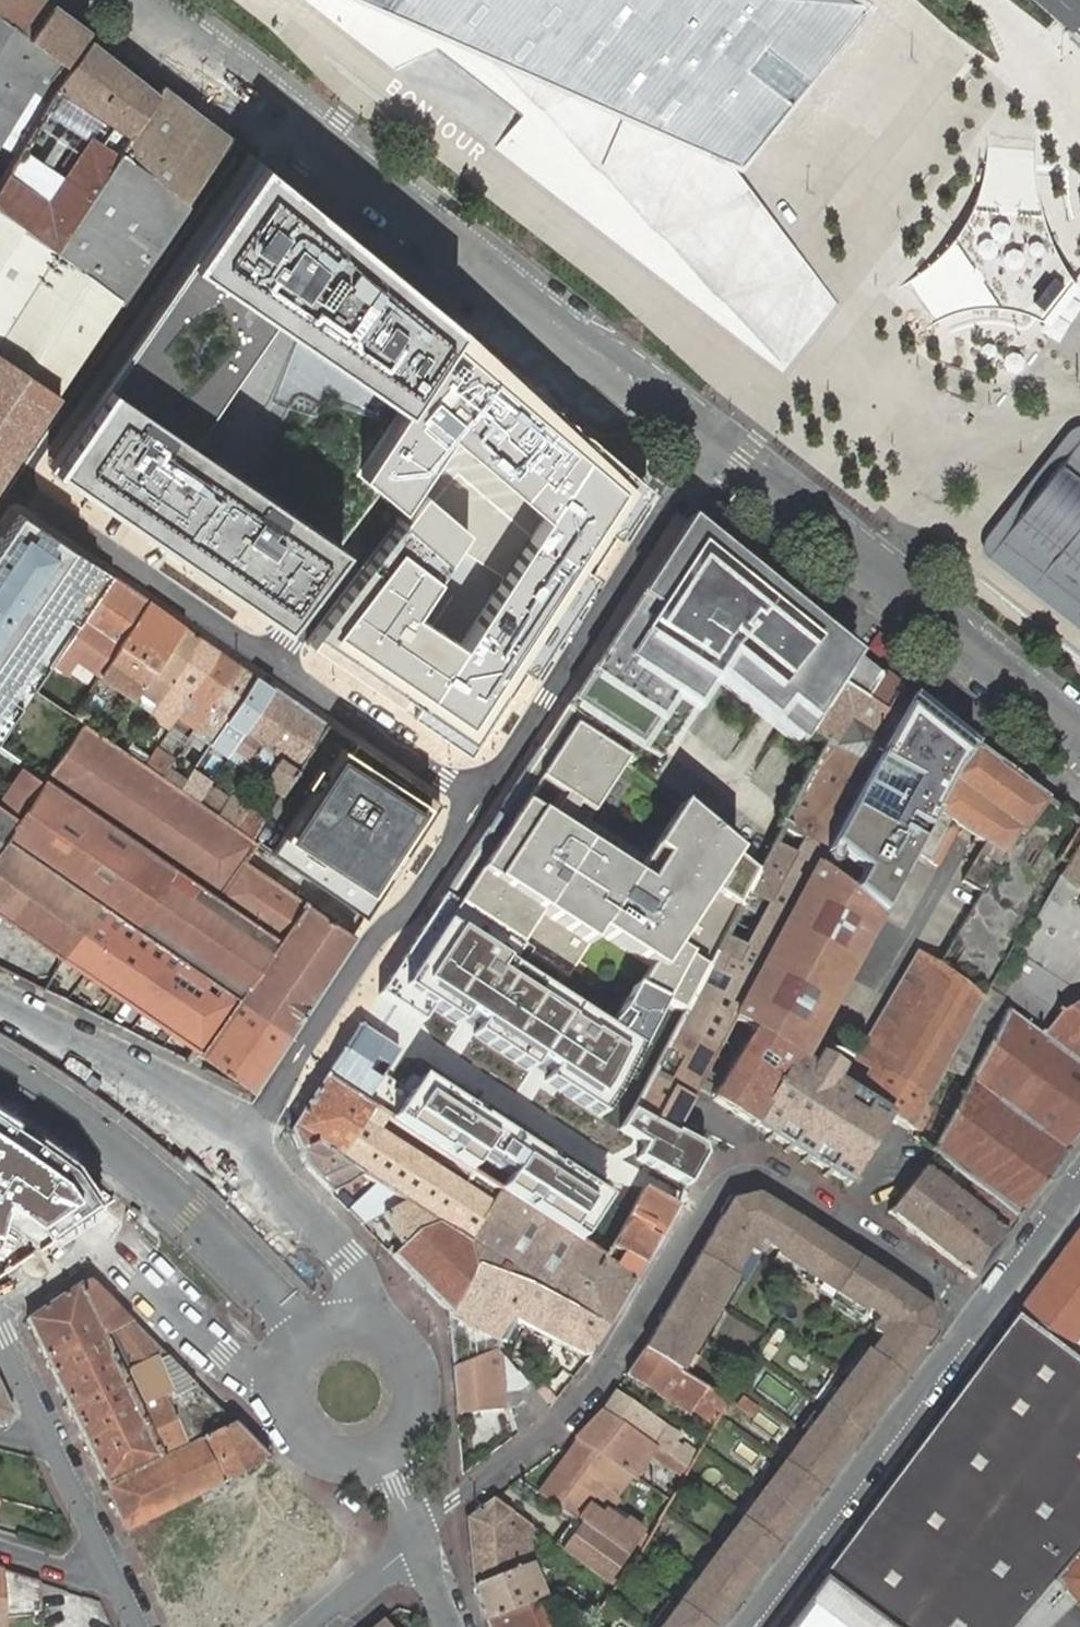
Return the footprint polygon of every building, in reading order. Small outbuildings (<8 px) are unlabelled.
[(90,39),(84,33),(88,29),(51,0),(0,0),(0,182),(90,39)] [(389,66),(432,47),(521,115),(496,148),(782,369),(839,305),(728,163),(857,2),(854,0),(306,0),(389,66)] [(0,182),(0,208),(54,248),(157,92),(90,39),(0,182)] [(0,208),(0,357),(55,392),(229,136),(161,85),(157,92),(54,248),(0,208)] [(787,163),(818,124),(791,103),(760,143),(787,163)] [(1036,147),(1037,137),(988,134),(986,149),(983,163),(979,176),(974,191),(971,199),(967,206),(1039,213),(1037,201),(1035,188),(1034,177),(1035,163),(1036,147)] [(460,325),(258,158),(193,253),(108,377),(48,465),(280,624),(345,538),(192,433),(278,309),(410,400),(460,325)] [(1039,213),(967,206),(964,212),(958,223),(951,234),(1002,303),(1010,305),(1019,307),(1026,310),(1032,312),(1039,316),(1069,276),(1061,265),(1057,257),(1051,246),(1044,227),(1039,213)] [(906,281),(898,287),(929,325),(940,317),(952,311),(963,307),(979,303),(993,304),(1002,303),(951,234),(943,245),(937,253),(929,260),(918,271),(906,281)] [(648,487),(460,325),(410,400),(360,476),(380,493),(404,512),(307,643),(471,755),(648,487)] [(55,392),(0,357),(0,473),(55,392)] [(982,540),(981,543),(980,546),(979,549),(980,551),(981,555),(983,557),(985,559),(1079,634),(1079,429),(1078,429),(1069,431),(1063,437),(982,540)] [(0,537),(0,745),(47,676),(113,578),(114,576),(17,511),(0,537)] [(829,639),(688,519),(566,709),(638,757),(650,738),(658,743),(713,658),(803,727),(810,732),(840,685),(864,700),(881,674),(829,639)] [(149,601),(114,576),(113,578),(47,676),(62,686),(81,659),(101,673),(110,660),(149,601)] [(185,626),(149,601),(110,660),(101,673),(137,696),(142,689),(148,679),(155,669),(185,626)] [(203,638),(185,626),(155,669),(173,681),(203,638)] [(220,650),(203,638),(173,681),(160,701),(177,713),(220,650)] [(220,650),(177,713),(195,726),(238,662),(220,650)] [(213,738),(256,675),(238,662),(195,726),(213,738)] [(173,681),(155,669),(148,679),(142,689),(160,701),(173,681)] [(898,687),(881,674),(864,700),(840,685),(810,732),(826,740),(780,829),(823,853),(869,768),(883,743),(909,695),(898,687)] [(226,757),(273,686),(256,675),(213,738),(209,745),(226,757)] [(226,757),(244,770),(244,769),(250,760),(291,699),(273,686),(226,757)] [(976,748),(909,695),(883,743),(869,768),(823,853),(815,866),(878,917),(913,852),(936,814),(976,748)] [(257,765),(268,773),(271,768),(309,711),(291,699),(250,760),(257,765)] [(638,757),(566,709),(443,896),(528,952),(564,975),(589,934),(646,973),(638,991),(662,1003),(684,1014),(757,872),(681,807),(647,853),(589,813),(624,759),(632,765),(638,757)] [(264,806),(271,811),(283,792),(290,781),(307,754),(327,723),(309,711),(271,768),(283,777),(264,806)] [(266,818),(255,835),(369,911),(440,802),(380,760),(327,723),(307,754),(290,781),(283,792),(271,811),(266,818)] [(95,899),(288,1035),(353,934),(244,860),(256,843),(257,842),(255,840),(253,839),(235,827),(217,815),(197,801),(179,789),(161,777),(143,764),(125,752),(107,740),(84,724),(71,743),(63,755),(46,779),(44,783),(19,818),(6,837),(95,899)] [(117,725),(107,740),(125,752),(135,737),(117,725)] [(51,728),(23,768),(26,771),(45,743),(63,755),(71,743),(51,728)] [(135,737),(125,752),(143,764),(153,749),(136,736),(135,737)] [(26,771),(44,783),(46,779),(63,755),(45,743),(26,771)] [(1003,768),(976,748),(936,814),(913,852),(930,863),(951,824),(959,828),(961,829),(974,838),(976,840),(984,844),(962,882),(983,893),(1019,831),(1022,834),(1046,801),(1044,799),(1018,780),(1003,768)] [(153,749),(143,764),(161,777),(168,767),(172,761),(153,749)] [(251,773),(257,765),(250,760),(244,769),(251,773)] [(168,767),(161,777),(179,789),(186,779),(168,767)] [(0,801),(0,806),(19,818),(44,783),(26,771),(23,768),(0,801)] [(186,779),(179,789),(197,801),(207,786),(208,783),(191,771),(186,779)] [(207,786),(197,801),(217,815),(226,799),(207,786)] [(226,799),(217,815),(235,827),(248,805),(229,794),(226,799)] [(248,805),(235,827),(253,839),(255,835),(266,818),(248,805)] [(61,958),(95,899),(6,837),(19,818),(0,806),(0,916),(61,958)] [(757,872),(684,1014),(635,1107),(676,1130),(682,1116),(700,1086),(739,1021),(754,1030),(714,1099),(848,1183),(890,1117),(853,1095),(835,1083),(842,1072),(816,1058),(809,1068),(802,1064),(806,1058),(801,1056),(736,1014),(815,866),(823,853),(780,829),(761,865),(757,872)] [(1060,878),(1038,912),(980,1000),(1006,1014),(1040,1039),(1059,1016),(1079,1003),(1079,845),(1060,878)] [(878,917),(815,866),(736,1014),(801,1056),(815,1030),(878,917)] [(528,952),(443,896),(423,927),(377,998),(418,1025),(422,1014),(591,1125),(612,1100),(662,1003),(638,991),(601,1040),(511,979),(528,952)] [(61,958),(251,1088),(253,1089),(288,1035),(95,899),(61,958)] [(856,1055),(852,1063),(866,1072),(853,1095),(890,1117),(909,1129),(922,1106),(982,1000),(980,1000),(917,954),(856,1055)] [(1040,1039),(1079,1070),(1079,1003),(1059,1016),(1040,1039)] [(1006,1014),(969,1082),(1064,1154),(1079,1132),(1079,1070),(1006,1014)] [(579,1241),(607,1198),(418,1076),(406,1094),(382,1078),(398,1053),(358,1027),(326,1076),(388,1116),(380,1128),(493,1201),(500,1190),(579,1241)] [(388,1116),(326,1076),(319,1087),(380,1128),(388,1116)] [(1064,1154),(969,1082),(935,1152),(1018,1217),(1064,1154)] [(380,1128),(319,1087),(291,1130),(300,1152),(319,1143),(363,1174),(377,1183),(406,1202),(439,1223),(468,1242),(493,1201),(475,1190),(384,1130),(380,1128)] [(6,1193),(37,1216),(76,1193),(75,1178),(45,1153),(0,1119),(0,1222),(6,1193)] [(319,1143),(300,1152),(306,1167),(331,1193),(333,1192),(346,1186),(363,1174),(319,1143)] [(887,1214),(974,1277),(1018,1217),(935,1152),(887,1214)] [(417,1232),(439,1223),(406,1202),(377,1183),(349,1208),(347,1209),(362,1225),(364,1224),(383,1214),(401,1246),(417,1232)] [(677,1204),(646,1188),(637,1206),(628,1221),(627,1220),(613,1248),(624,1253),(617,1268),(635,1280),(645,1264),(665,1227),(677,1204)] [(635,1280),(617,1268),(579,1241),(500,1190),(493,1201),(468,1242),(439,1223),(417,1232),(401,1246),(398,1249),(392,1255),(448,1312),(453,1367),(496,1349),(498,1351),(514,1320),(581,1355),(587,1354),(588,1353),(607,1326),(635,1280)] [(721,1617),(750,1578),(885,1397),(914,1358),(933,1332),(929,1305),(888,1277),(872,1265),(860,1257),(838,1242),(829,1236),(758,1192),(731,1199),(725,1209),(721,1215),(717,1224),(707,1239),(701,1250),(688,1272),(667,1307),(643,1350),(686,1376),(758,1252),(873,1328),(819,1401),(796,1432),(754,1488),(735,1514),(713,1543),(691,1573),(673,1597),(651,1626),(713,1626),(721,1617)] [(1016,1311),(1069,1351),(1079,1335),(1079,1225),(1016,1311)] [(392,1255),(398,1249),(394,1244),(388,1249),(387,1251),(392,1255)] [(89,1278),(78,1286),(93,1318),(102,1337),(132,1322),(116,1307),(89,1278)] [(93,1318),(78,1286),(53,1302),(27,1320),(67,1405),(105,1485),(132,1473),(160,1459),(139,1414),(122,1378),(102,1337),(93,1318)] [(889,1626),(1012,1626),(1052,1581),(1079,1548),(1079,1360),(1069,1351),(1016,1311),(996,1339),(929,1428),(932,1430),(917,1450),(915,1448),(820,1575),(889,1626)] [(132,1322),(102,1337),(122,1378),(139,1414),(160,1459),(200,1439),(232,1423),(196,1387),(166,1357),(132,1322)] [(496,1349),(453,1367),(457,1414),(458,1414),(503,1409),(504,1409),(502,1392),(515,1390),(523,1399),(514,1407),(514,1414),(518,1433),(535,1420),(549,1409),(548,1408),(498,1351),(496,1349)] [(692,1411),(713,1425),(727,1401),(686,1376),(643,1350),(626,1373),(690,1414),(692,1411)] [(756,1388),(784,1408),(794,1394),(765,1375),(756,1388)] [(502,1392),(504,1409),(514,1407),(523,1399),(515,1390),(502,1392)] [(602,1410),(657,1448),(667,1455),(680,1435),(615,1390),(602,1410)] [(0,1391),(0,1426),(3,1427),(12,1416),(0,1391)] [(738,1405),(753,1415),(759,1407),(743,1397),(738,1405)] [(578,1441),(630,1476),(635,1479),(636,1478),(652,1455),(657,1448),(602,1410),(574,1438),(578,1441)] [(269,1460),(232,1423),(200,1439),(222,1484),(269,1460)] [(141,1494),(115,1506),(128,1533),(147,1523),(171,1510),(192,1499),(222,1484),(200,1439),(160,1459),(132,1473),(141,1494)] [(628,1558),(632,1560),(636,1550),(640,1540),(647,1531),(630,1519),(622,1526),(603,1512),(600,1516),(597,1514),(587,1506),(594,1497),(611,1509),(618,1498),(615,1496),(630,1476),(578,1441),(565,1459),(540,1493),(539,1494),(560,1509),(572,1518),(581,1524),(628,1558)] [(652,1455),(682,1476),(687,1468),(681,1464),(667,1455),(657,1448),(652,1455)] [(467,1518),(473,1585),(533,1562),(529,1545),(526,1535),(532,1527),(519,1517),(493,1498),(467,1518)] [(552,1546),(561,1553),(581,1524),(572,1518),(569,1522),(552,1546)] [(561,1553),(607,1586),(628,1558),(581,1524),(561,1553)] [(529,1545),(540,1532),(532,1527),(526,1535),(529,1545)] [(1052,1581),(1073,1601),(1079,1607),(1079,1549),(1052,1581)] [(473,1585),(487,1620),(537,1601),(547,1597),(533,1562),(473,1585)] [(2,1572),(5,1618),(42,1615),(40,1583),(21,1577),(21,1576),(16,1575),(15,1576),(2,1572)] [(820,1575),(782,1626),(889,1626),(820,1575)] [(1012,1626),(1048,1626),(1073,1601),(1052,1581),(1012,1626)] [(571,1588),(594,1605),(599,1598),(580,1584),(571,1588)] [(540,1607),(562,1599),(584,1614),(594,1605),(571,1588),(547,1597),(537,1601),(487,1620),(490,1626),(548,1626),(540,1607)]
